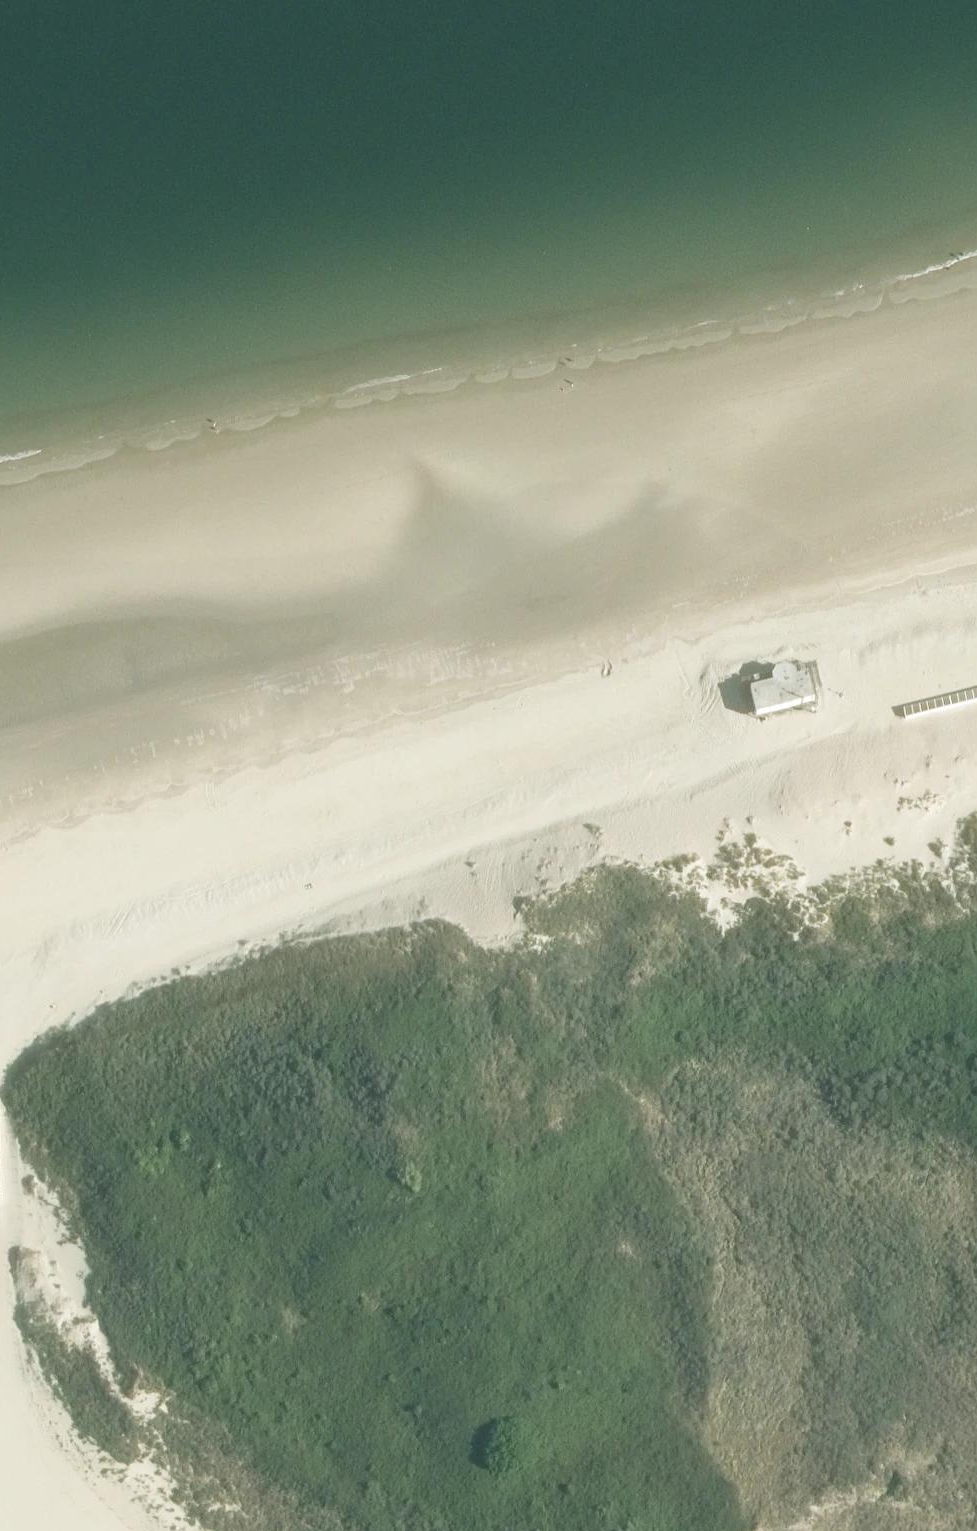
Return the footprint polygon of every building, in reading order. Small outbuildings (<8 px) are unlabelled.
[(749,697),(756,721),(813,705),(807,682),(796,685),(794,679),(787,675),(780,677),(775,678),(771,686),(772,691),(749,697)]
